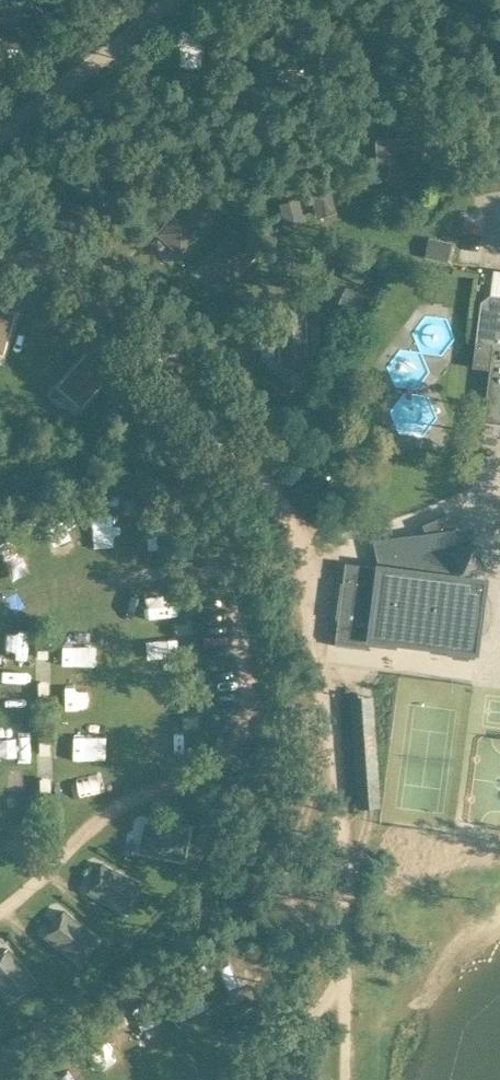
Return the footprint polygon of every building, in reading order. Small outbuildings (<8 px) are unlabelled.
[(0,15),(0,46),(28,46),(27,38),(52,38),(59,38),(59,21),(52,21),(52,15),(52,12),(17,12),(17,15),(0,15)] [(178,30),(179,58),(204,57),(203,35),(216,34),(216,23),(193,24),(193,29),(178,30)] [(431,136),(422,137),(423,150),(432,150),(431,136)] [(388,139),(375,140),(376,163),(389,162),(390,172),(415,170),(413,138),(403,138),(388,139)] [(186,198),(156,233),(181,255),(212,221),(186,198)] [(483,235),(486,215),(464,213),(461,233),(483,235)] [(233,228),(203,263),(228,285),(259,250),(233,228)] [(428,238),(424,256),(447,261),(450,243),(428,238)] [(483,242),(461,239),(459,260),(480,263),(483,242)] [(489,294),(480,300),(472,366),(489,368),(482,421),(499,423),(499,295),(489,294)] [(0,307),(0,354),(5,355),(16,312),(0,307)] [(293,317),(278,317),(280,346),(282,363),(306,362),(305,344),(304,311),(294,312),(293,317)] [(85,351),(56,385),(81,407),(111,374),(85,351)] [(344,562),(342,582),(339,582),(334,618),(337,618),(334,640),(396,648),(397,643),(447,650),(447,654),(473,657),(487,576),(460,573),(483,564),(473,541),(472,525),(452,527),(446,513),(421,524),(424,531),(372,539),(377,565),(344,562)] [(115,554),(137,553),(136,520),(114,520),(115,554)] [(0,538),(0,578),(23,568),(8,534),(0,538)] [(49,644),(39,645),(39,656),(49,656),(49,644)] [(146,644),(124,644),(124,669),(146,669),(146,644)] [(50,683),(39,683),(40,694),(50,694),(50,683)] [(373,695),(349,696),(356,807),(379,805),(373,695)] [(57,725),(57,752),(79,752),(79,725),(57,725)] [(157,731),(122,732),(123,753),(157,753),(157,731)] [(51,741),(40,741),(41,752),(51,752),(51,741)] [(52,779),(41,780),(41,791),(52,790),(52,779)] [(189,828),(144,819),(138,853),(182,861),(189,828)] [(103,862),(88,892),(129,912),(143,882),(103,862)] [(65,909),(45,936),(81,963),(101,936),(65,909)] [(0,953),(0,988),(12,1003),(37,981),(8,946),(0,953)]
